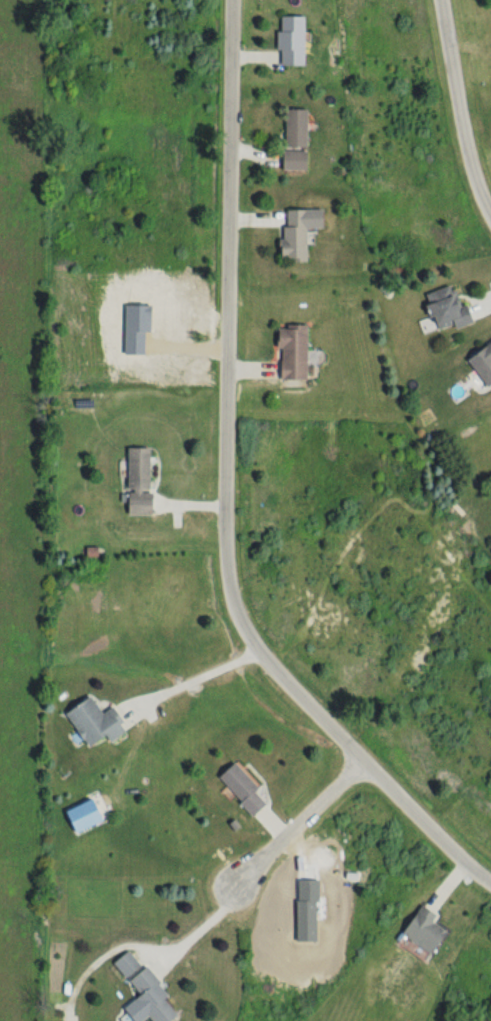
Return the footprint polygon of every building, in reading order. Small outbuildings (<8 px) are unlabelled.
[(273,65),(298,65),(298,16),(273,16),(273,65)] [(279,148),(301,148),(301,109),(279,109),(279,148)] [(276,170),(301,170),(301,151),(276,151),(276,170)] [(301,262),(301,211),(276,211),(276,262),(301,262)] [(418,296),(431,335),(463,324),(450,285),(418,296)] [(300,381),(301,327),(271,326),(271,350),(274,350),(273,381),(300,381)] [(462,359),(481,387),(490,381),(490,340),(462,359)] [(121,450),(122,517),(144,517),(144,450),(121,450)] [(99,737),(103,743),(120,733),(106,709),(96,714),(86,697),(59,712),(80,748),(99,737)] [(226,765),(212,779),(247,814),(262,800),(226,765)] [(425,922),(430,916),(413,905),(395,934),(427,955),(441,933),(425,922)] [(136,967),(123,950),(107,963),(119,979),(136,967)] [(168,1015),(156,999),(161,996),(139,967),(122,979),(134,995),(128,999),(144,1020),(160,1020),(168,1015)]
